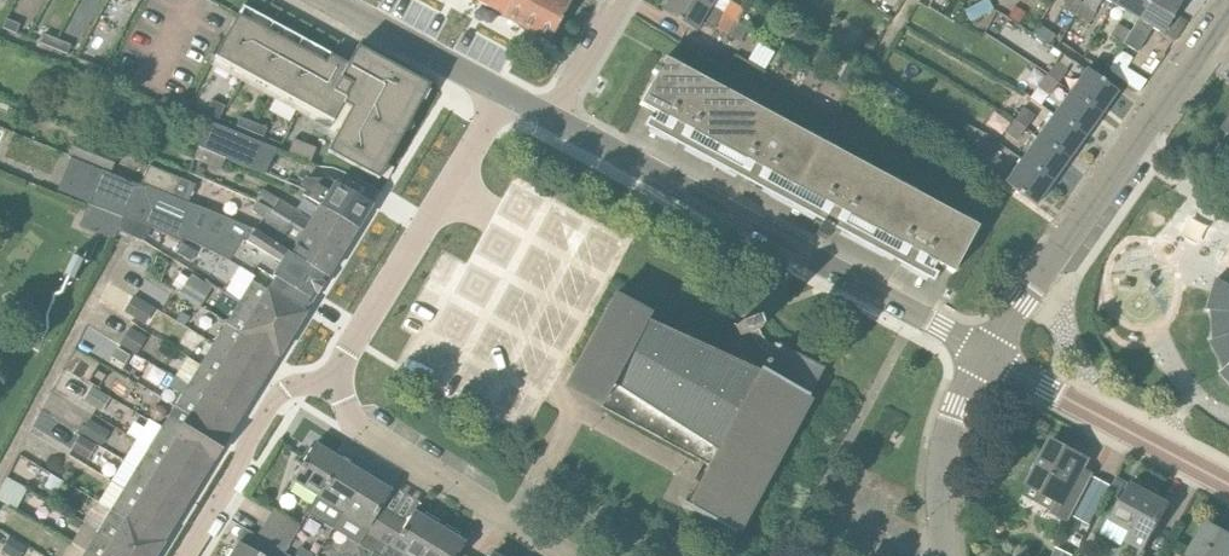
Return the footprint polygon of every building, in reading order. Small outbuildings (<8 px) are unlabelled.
[(28,34),(44,0),(20,0),(8,24),(28,34)] [(511,0),(475,0),(503,15),(511,0)] [(572,0),(511,0),(503,15),(503,17),(550,42),(572,0)] [(723,14),(711,7),(712,7),(700,0),(671,0),(663,13),(696,33),(702,23),(716,31),(717,29),(738,42),(746,30),(735,23),(723,14)] [(1077,16),(1084,4),(1077,0),(1068,0),(1063,8),(1077,16)] [(1084,4),(1077,16),(1089,23),(1096,13),(1095,12),(1102,0),(1086,0),(1084,4)] [(1151,0),(1118,0),(1115,5),(1139,20),(1151,0)] [(1183,1),(1182,0),(1151,0),(1139,20),(1164,34),(1183,1)] [(735,23),(743,9),(731,1),(723,14),(735,23)] [(243,6),(215,58),(335,123),(345,104),(352,108),(328,152),(379,180),(430,86),(358,46),(348,64),(330,54),(246,8),(243,6)] [(1110,37),(1122,44),(1129,31),(1118,24),(1110,37)] [(1129,58),(1116,51),(1106,69),(1107,72),(1136,92),(1144,81),(1122,68),(1129,58)] [(954,274),(979,226),(666,57),(640,105),(954,274)] [(1045,76),(1058,85),(1068,71),(1055,63),(1045,76)] [(1086,69),(1079,78),(1069,93),(1101,115),(1118,92),(1086,69)] [(1050,96),(1058,85),(1045,76),(1037,87),(1050,96)] [(1101,115),(1069,93),(1061,104),(1053,115),(1085,138),(1101,115)] [(1023,108),(1014,121),(1026,130),(1035,117),(1023,108)] [(1053,115),(1046,125),(1037,137),(1069,160),(1085,138),(1053,115)] [(267,176),(279,149),(210,121),(210,122),(199,148),(226,159),(267,176)] [(1026,130),(1014,121),(1006,133),(1017,142),(1026,130)] [(1069,160),(1037,137),(1028,150),(1021,159),(1053,182),(1069,160)] [(115,171),(120,160),(75,142),(70,153),(115,171)] [(221,171),(226,159),(199,148),(194,160),(221,171)] [(321,166),(279,149),(267,176),(304,191),(303,195),(319,205),(358,228),(372,205),(335,183),(312,182),(321,166)] [(994,174),(1001,162),(990,154),(982,166),(994,174)] [(1036,206),(1053,182),(1021,159),(1005,183),(1036,206)] [(149,166),(142,184),(189,203),(195,185),(149,166)] [(93,202),(127,216),(150,227),(181,242),(184,237),(229,260),(240,267),(251,274),(256,267),(274,278),(271,283),(309,306),(328,276),(254,230),(253,231),(230,219),(189,203),(142,184),(137,182),(106,168),(93,202)] [(311,219),(263,190),(257,201),(342,254),(358,228),(319,205),(311,219)] [(328,276),(342,254),(257,201),(251,210),(262,217),(254,230),(328,276)] [(114,239),(123,218),(88,205),(80,227),(114,239)] [(150,227),(127,216),(121,227),(145,239),(150,227)] [(267,290),(254,282),(256,277),(251,274),(240,267),(224,292),(241,302),(292,334),(305,313),(309,306),(271,283),(267,290)] [(200,308),(213,288),(191,274),(178,294),(200,308)] [(1208,311),(1211,340),(1226,370),(1221,372),(1228,381),(1228,284),(1218,279),(1208,311)] [(740,367),(648,321),(650,318),(612,298),(575,367),(593,377),(612,387),(602,407),(709,465),(700,483),(692,496),(687,505),(685,504),(684,506),(735,534),(748,510),(808,399),(758,372),(755,370),(753,373),(749,371),(750,367),(742,363),(740,367)] [(279,356),(292,334),(241,302),(227,324),(278,356),(279,356)] [(764,339),(760,332),(759,329),(763,328),(759,317),(736,324),(740,336),(751,332),(757,344),(762,350),(766,353),(768,354),(766,358),(765,358),(762,358),(760,359),(758,361),(758,363),(758,365),(760,367),(758,372),(808,399),(825,368),(778,343),(776,348),(772,346),(767,342),(764,339)] [(266,376),(278,356),(227,324),(214,344),(266,376)] [(138,354),(149,335),(134,327),(123,345),(138,354)] [(253,397),(266,376),(214,344),(201,365),(253,397)] [(240,417),(253,397),(201,365),(188,385),(240,417)] [(227,438),(240,417),(188,385),(176,377),(169,387),(181,395),(175,405),(227,438)] [(104,411),(112,399),(94,386),(86,398),(104,411)] [(215,461),(229,438),(227,438),(175,405),(161,428),(214,460),(215,461)] [(105,444),(112,430),(91,419),(83,433),(105,444)] [(202,480),(214,460),(161,428),(149,448),(202,480)] [(90,459),(99,445),(83,435),(74,449),(90,459)] [(1074,517),(1096,478),(1078,469),(1084,458),(1052,441),(1029,484),(1057,499),(1052,508),(1069,517),(1070,515),(1074,517)] [(318,498),(341,460),(315,444),(292,482),(318,498)] [(189,501),(202,480),(149,448),(137,469),(189,501)] [(344,513),(367,475),(341,460),(318,498),(344,513)] [(176,521),(189,501),(137,469),(124,489),(176,521)] [(372,553),(396,514),(383,507),(393,491),(367,475),(344,513),(333,530),(372,553)] [(29,490),(8,477),(0,491),(0,501),(16,510),(29,490)] [(1096,478),(1074,517),(1090,526),(1111,486),(1096,478)] [(1132,555),(1142,555),(1171,504),(1132,483),(1106,530),(1125,539),(1125,541),(1137,548),(1132,555)] [(176,521),(124,489),(115,504),(102,497),(99,502),(164,542),(176,521)] [(165,543),(164,542),(99,502),(85,524),(137,555),(156,555),(165,543)] [(292,540),(300,526),(273,509),(265,523),(292,540)] [(415,511),(409,522),(396,514),(372,553),(374,554),(374,555),(383,555),(384,554),(386,555),(424,555),(441,527),(415,511)] [(284,553),(292,540),(265,523),(257,536),(284,553)] [(1207,523),(1190,555),(1228,555),(1228,535),(1207,523)] [(85,524),(72,545),(85,552),(91,555),(137,555),(85,524)] [(461,554),(467,543),(441,527),(424,555),(464,555),(461,554)] [(28,546),(11,536),(3,551),(12,555),(22,555),(28,546)] [(257,536),(250,548),(239,541),(229,555),(282,555),(284,553),(257,536)] [(1072,555),(1058,547),(1053,555),(1072,555)]
